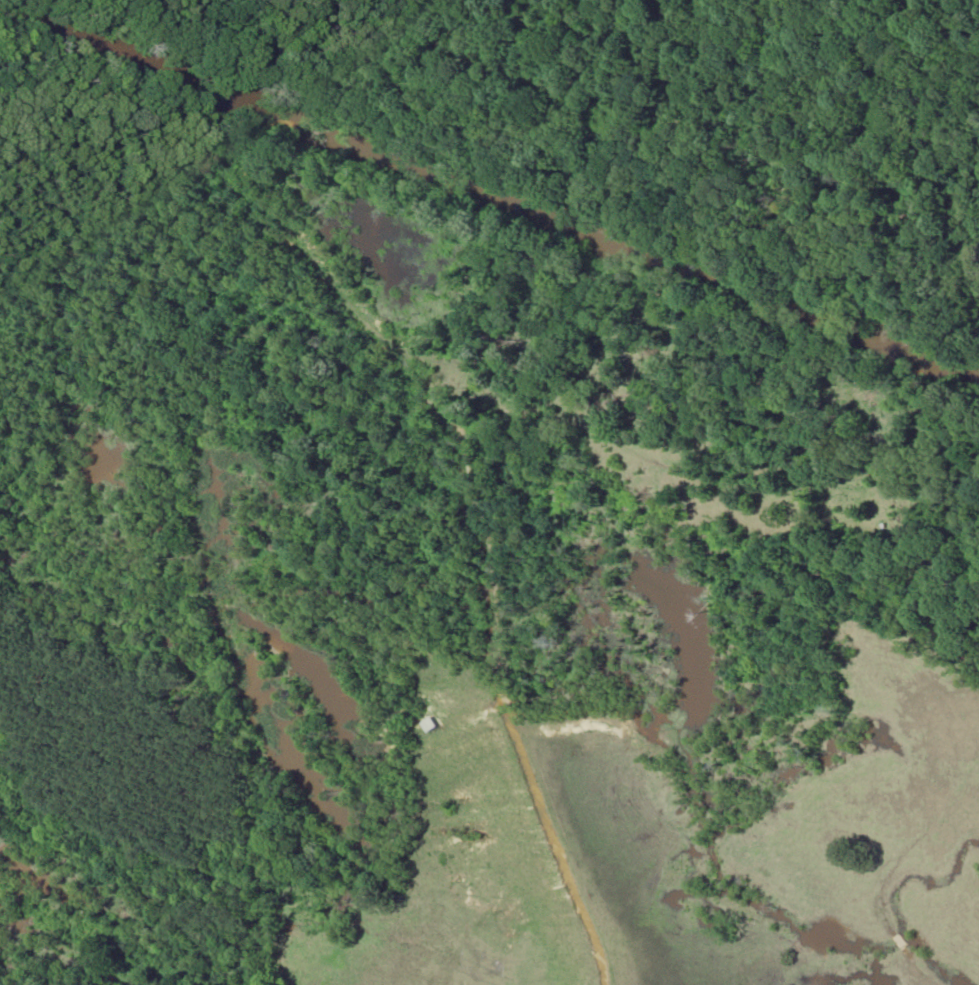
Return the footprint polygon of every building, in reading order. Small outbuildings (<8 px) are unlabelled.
[(420,723),(427,734),(437,729),(430,717),(420,723)]
